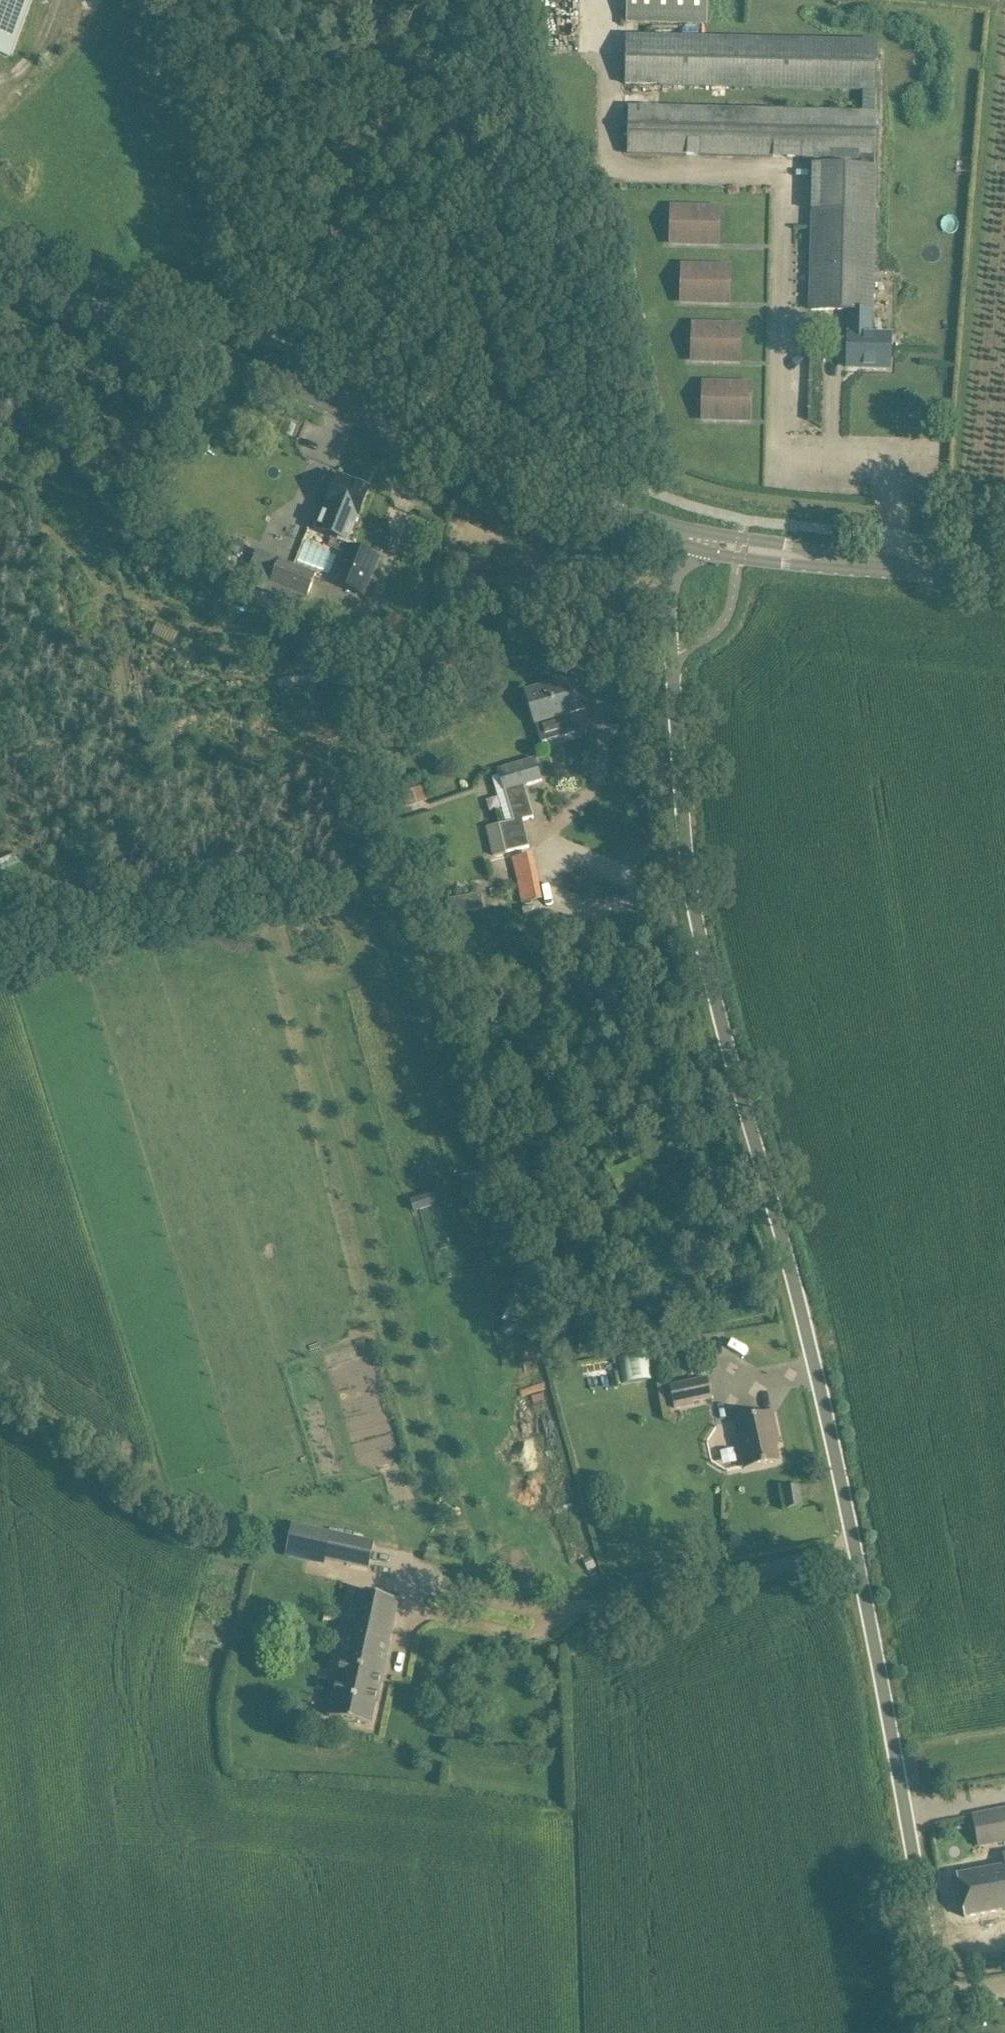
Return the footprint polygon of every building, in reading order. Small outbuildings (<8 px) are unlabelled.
[(12,56),(32,0),(0,0),(0,51),(12,56)] [(708,0),(627,0),(626,24),(708,25),(708,0)] [(626,36),(625,86),(640,86),(863,92),(862,113),(639,107),(629,107),(628,110),(627,156),(860,162),(860,167),(815,165),(811,311),(850,312),(849,337),(848,369),(890,370),(891,338),(870,338),(871,313),(872,313),(875,167),(879,43),(626,36)] [(680,243),(717,244),(718,209),(675,208),(675,227),(681,227),(680,243)] [(691,302),(728,303),(729,268),(686,267),(685,285),(691,286),(691,302)] [(702,360),(738,361),(739,327),(696,326),(696,344),(702,344),(702,360)] [(713,403),(712,419),(749,420),(750,385),(707,384),(707,403),(713,403)] [(339,478),(319,528),(350,539),(369,490),(339,478)] [(950,501),(952,486),(940,485),(938,500),(950,501)] [(363,594),(371,576),(378,557),(338,542),(330,538),(327,545),(335,549),(346,553),(334,583),(363,594)] [(295,568),(277,560),(268,580),(286,588),(295,568)] [(305,596),(313,576),(295,568),(286,588),(305,596)] [(576,677),(525,692),(535,724),(541,743),(575,733),(569,714),(586,709),(576,677)] [(497,856),(505,854),(530,847),(522,820),(533,817),(524,785),(541,781),(535,759),(497,770),(498,775),(491,777),(505,823),(490,827),(497,856)] [(405,807),(426,800),(422,786),(401,793),(405,807)] [(635,869),(650,850),(629,834),(614,853),(635,869)] [(537,853),(515,858),(526,904),(548,899),(537,853)] [(621,1354),(623,1382),(655,1379),(653,1352),(621,1354)] [(675,1409),(694,1404),(693,1403),(713,1398),(708,1378),(670,1387),(675,1409)] [(745,1469),(779,1462),(776,1445),(780,1444),(773,1413),(738,1420),(743,1440),(739,1441),(745,1469)] [(787,1509),(802,1507),(799,1486),(784,1488),(787,1509)] [(370,1569),(375,1542),(296,1527),(291,1554),(370,1569)] [(360,1727),(387,1626),(392,1607),(351,1596),(319,1716),(360,1727)] [(1004,1842),(1004,1809),(973,1815),(980,1847),(1004,1842)] [(988,1861),(989,1870),(958,1876),(965,1916),(1004,1909),(1004,1857),(988,1861)]
